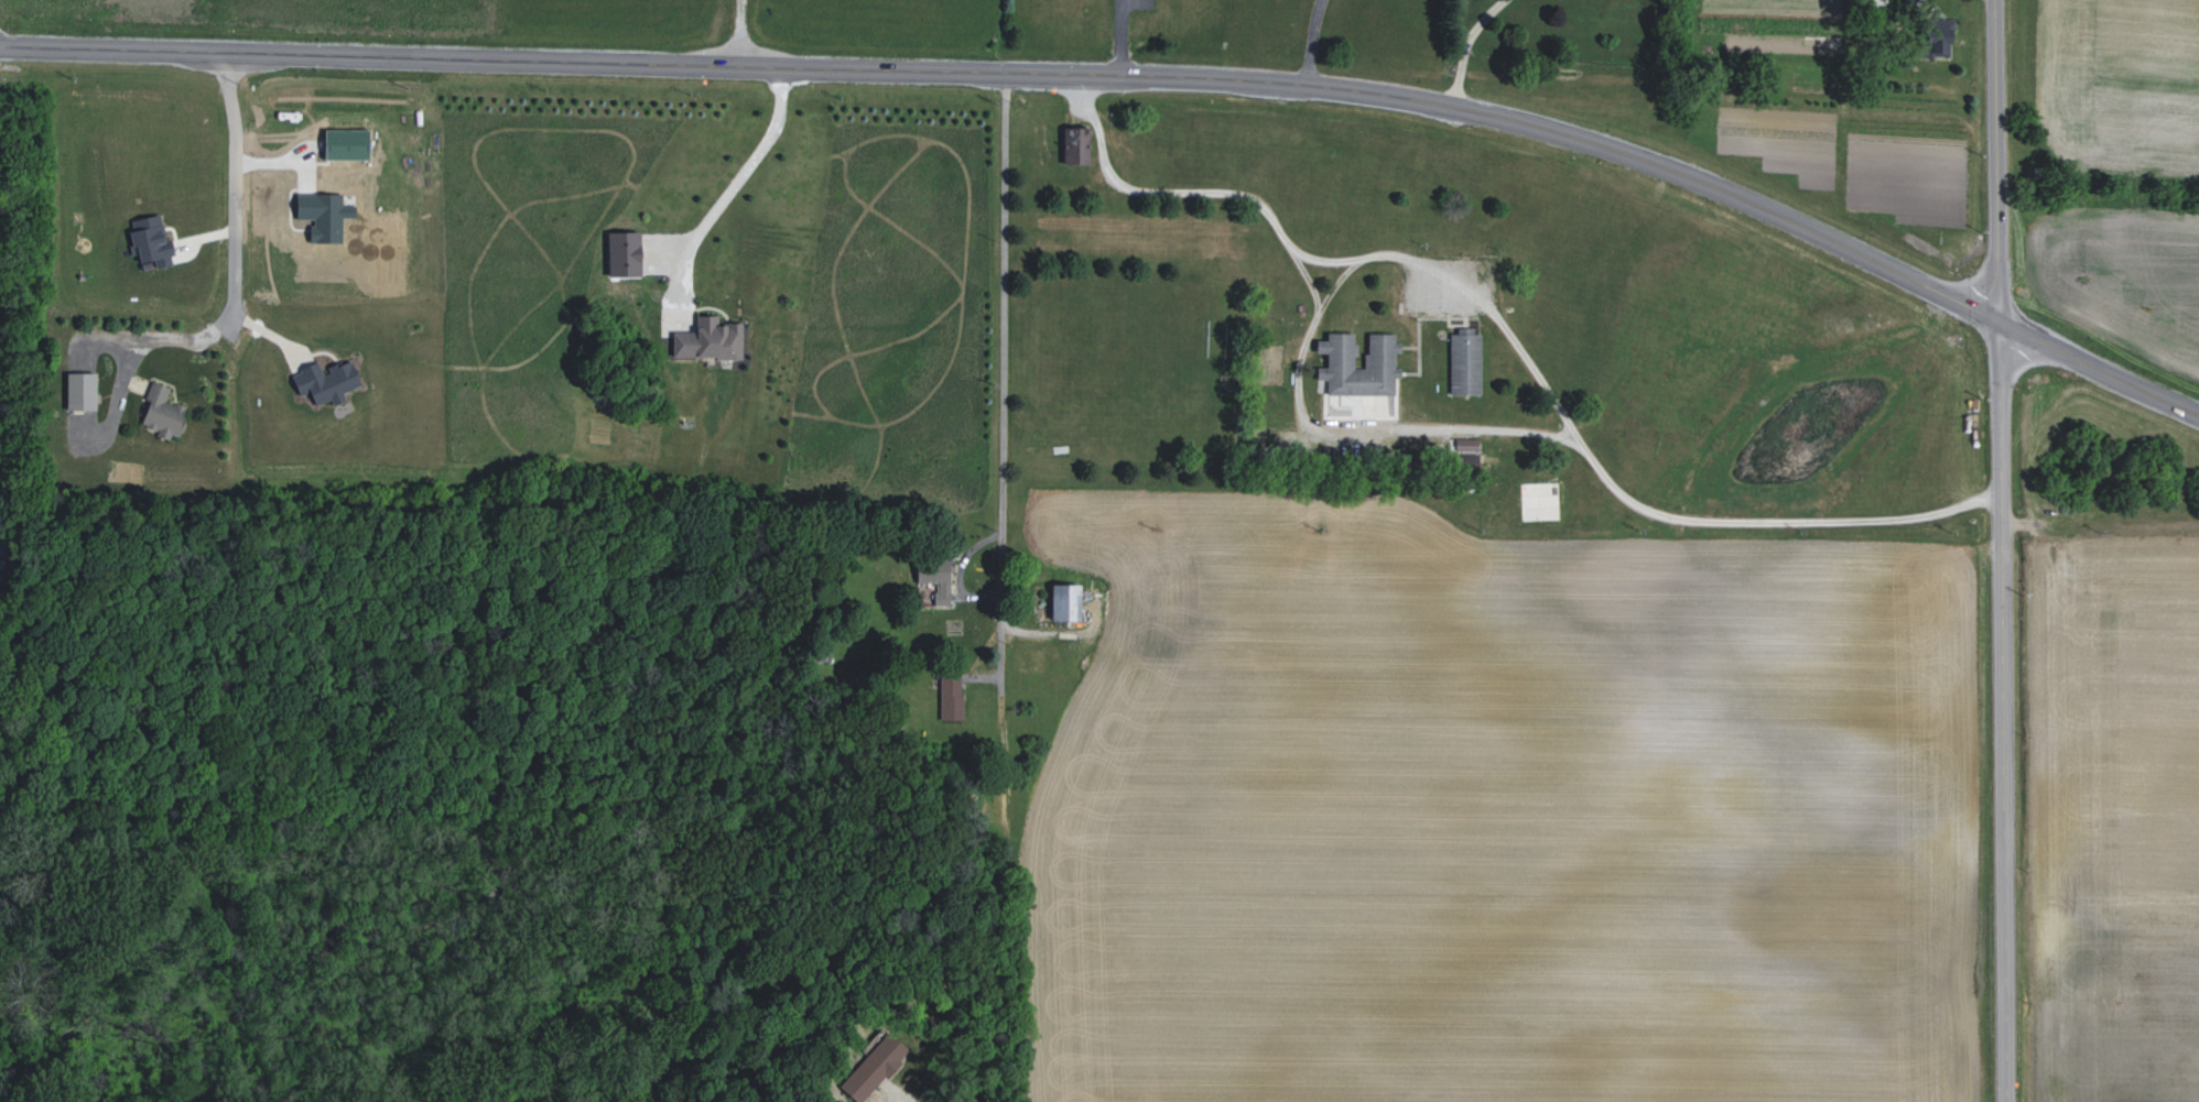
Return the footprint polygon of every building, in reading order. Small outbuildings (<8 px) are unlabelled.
[(1925,19),(1953,20),(1953,32),(1950,32),(1949,57),(1914,57),(1914,37),(1925,39),(1925,19)] [(1062,128),(1088,128),(1090,164),(1062,165),(1062,128)] [(369,130),(325,130),(324,159),(368,160),(369,130)] [(311,243),(342,243),(342,217),(355,217),(355,206),(342,206),(342,194),(297,194),(296,219),(311,219),(311,243)] [(131,220),(133,231),(132,231),(139,266),(155,263),(156,268),(175,264),(169,238),(166,239),(160,213),(131,220)] [(640,231),(606,232),(607,278),(641,277),(640,231)] [(742,357),(741,322),(717,322),(717,315),(696,316),(696,332),(672,332),(672,358),(742,357)] [(1456,328),(1473,328),(1473,334),(1480,334),(1480,394),(1449,395),(1449,334),(1456,334),(1456,328)] [(1326,334),(1353,334),(1353,343),(1356,343),(1356,356),(1353,356),(1354,368),(1364,368),(1363,353),(1367,353),(1367,332),(1395,331),(1395,341),(1400,341),(1400,352),(1395,352),(1395,368),(1399,368),(1399,377),(1394,377),(1394,394),(1326,394),(1326,380),(1317,380),(1315,368),(1326,368),(1326,352),(1317,352),(1317,340),(1326,340),(1326,334)] [(361,385),(351,360),(322,371),(319,363),(291,373),(298,393),(309,389),(315,405),(330,399),(333,406),(346,401),(343,392),(361,385)] [(67,410),(96,410),(97,373),(67,372),(67,410)] [(170,386),(151,381),(145,400),(148,401),(141,428),(170,436),(171,435),(179,437),(187,406),(166,401),(170,386)] [(1454,438),(1477,439),(1476,450),(1454,450),(1454,438)] [(1477,454),(1477,470),(1450,470),(1450,454),(1477,454)] [(950,605),(949,571),(953,571),(953,559),(916,560),(917,583),(935,583),(935,605),(950,605)] [(1081,585),(1052,584),(1051,620),(1080,621),(1081,585)] [(940,720),(962,720),(962,674),(939,674),(940,720)] [(888,1032),(838,1086),(856,1101),(864,1101),(910,1051),(888,1032)]
